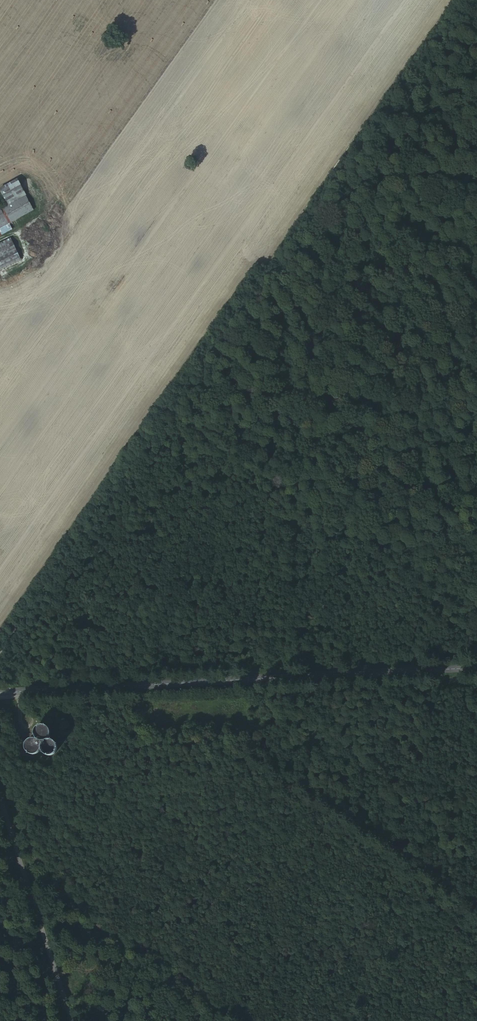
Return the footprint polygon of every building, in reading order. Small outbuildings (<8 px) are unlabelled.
[(11,195),(29,185),(20,168),(3,178),(11,195)] [(20,218),(18,215),(38,204),(29,185),(11,195),(3,199),(0,201),(0,228),(20,218)] [(10,255),(28,246),(19,227),(0,235),(0,237),(4,244),(10,255)] [(10,255),(4,244),(0,245),(0,251),(3,258),(10,255)] [(9,279),(7,280),(19,301),(23,298),(13,279),(10,281),(9,279)] [(35,729),(36,731),(34,731),(33,731),(32,732),(30,733),(28,736),(27,737),(27,739),(27,741),(28,743),(28,745),(30,747),(31,748),(33,749),(35,750),(37,751),(40,750),(43,749),(45,747),(46,749),(47,750),(48,751),(50,752),(52,752),(54,752),(55,752),(58,751),(60,750),(61,748),(62,747),(62,744),(62,742),(62,739),(62,738),(61,736),(59,734),(57,733),(55,732),(53,733),(54,730),(54,728),(54,726),(53,724),(53,723),(51,722),(51,721),(47,718),(45,718),(43,718),(41,718),(38,720),(37,721),(36,722),(35,725),(35,727),(35,729)]
